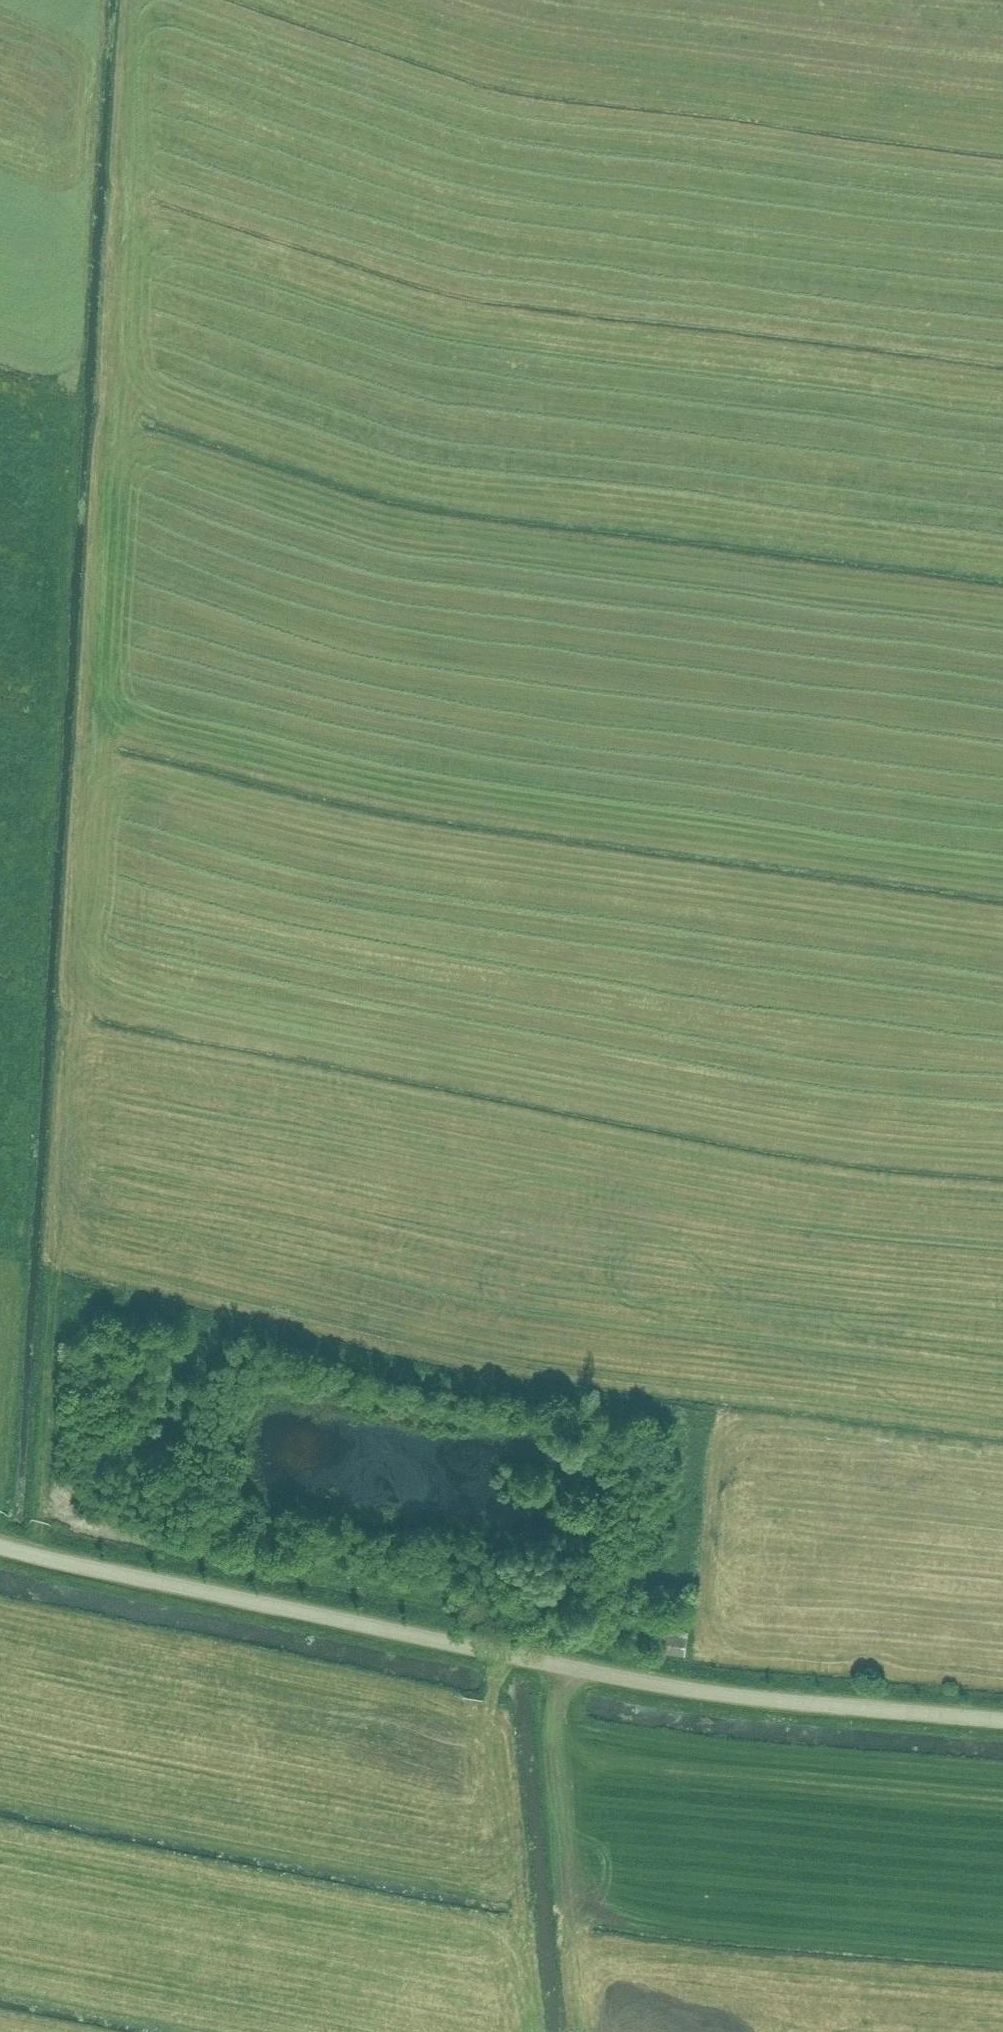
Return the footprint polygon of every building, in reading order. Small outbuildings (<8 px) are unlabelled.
[(685,1655),(689,1630),(662,1626),(661,1632),(652,1630),(649,1649),(658,1650),(658,1651),(685,1655)]
